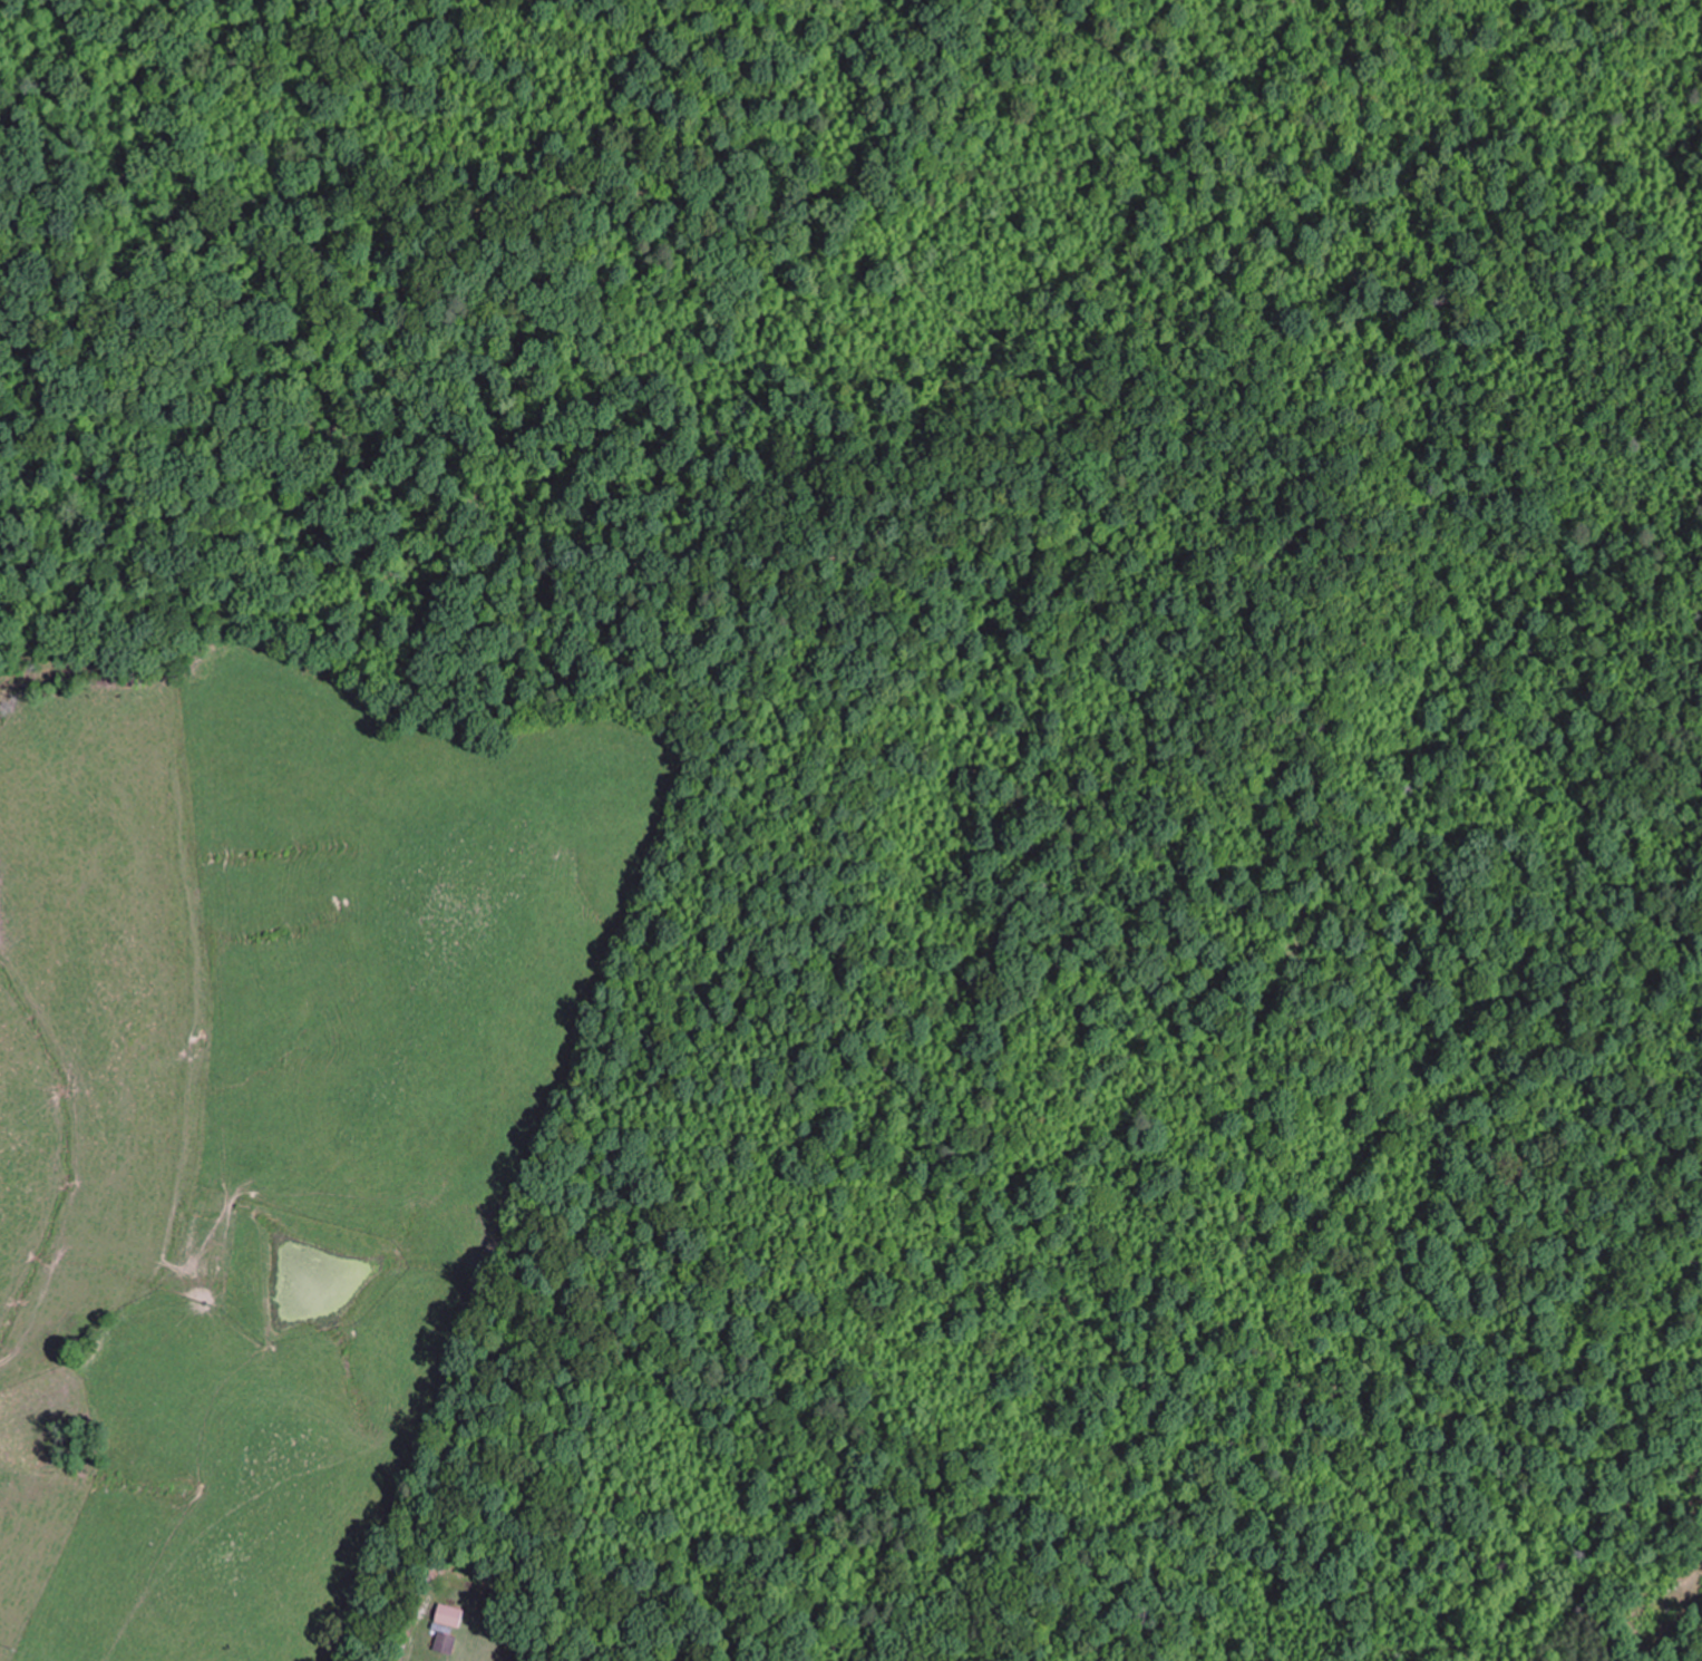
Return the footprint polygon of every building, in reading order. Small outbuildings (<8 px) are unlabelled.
[(432,1621),(458,1628),(463,1608),(437,1602),(432,1621)] [(456,1636),(436,1632),(432,1650),(452,1655),(456,1636)]
